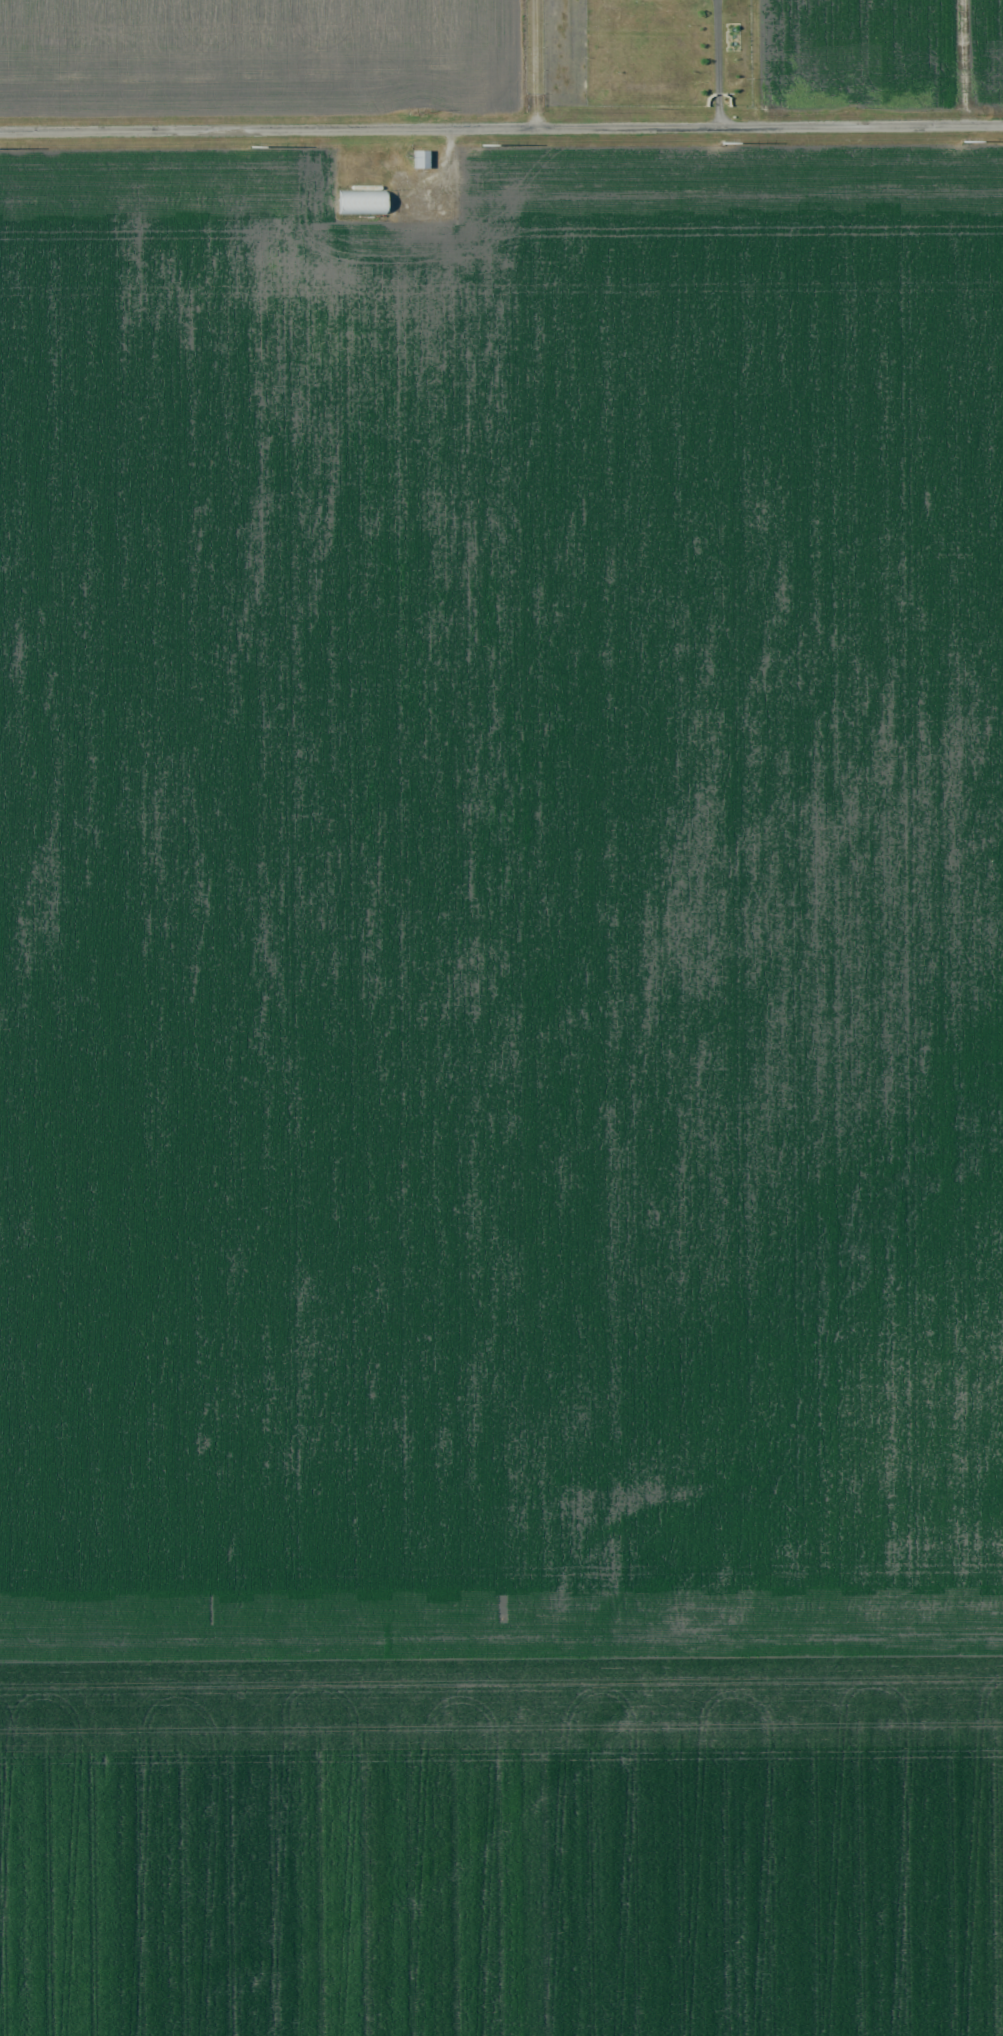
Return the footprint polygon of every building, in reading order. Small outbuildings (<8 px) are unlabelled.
[(429,150),(412,150),(412,168),(429,168),(429,150)]
